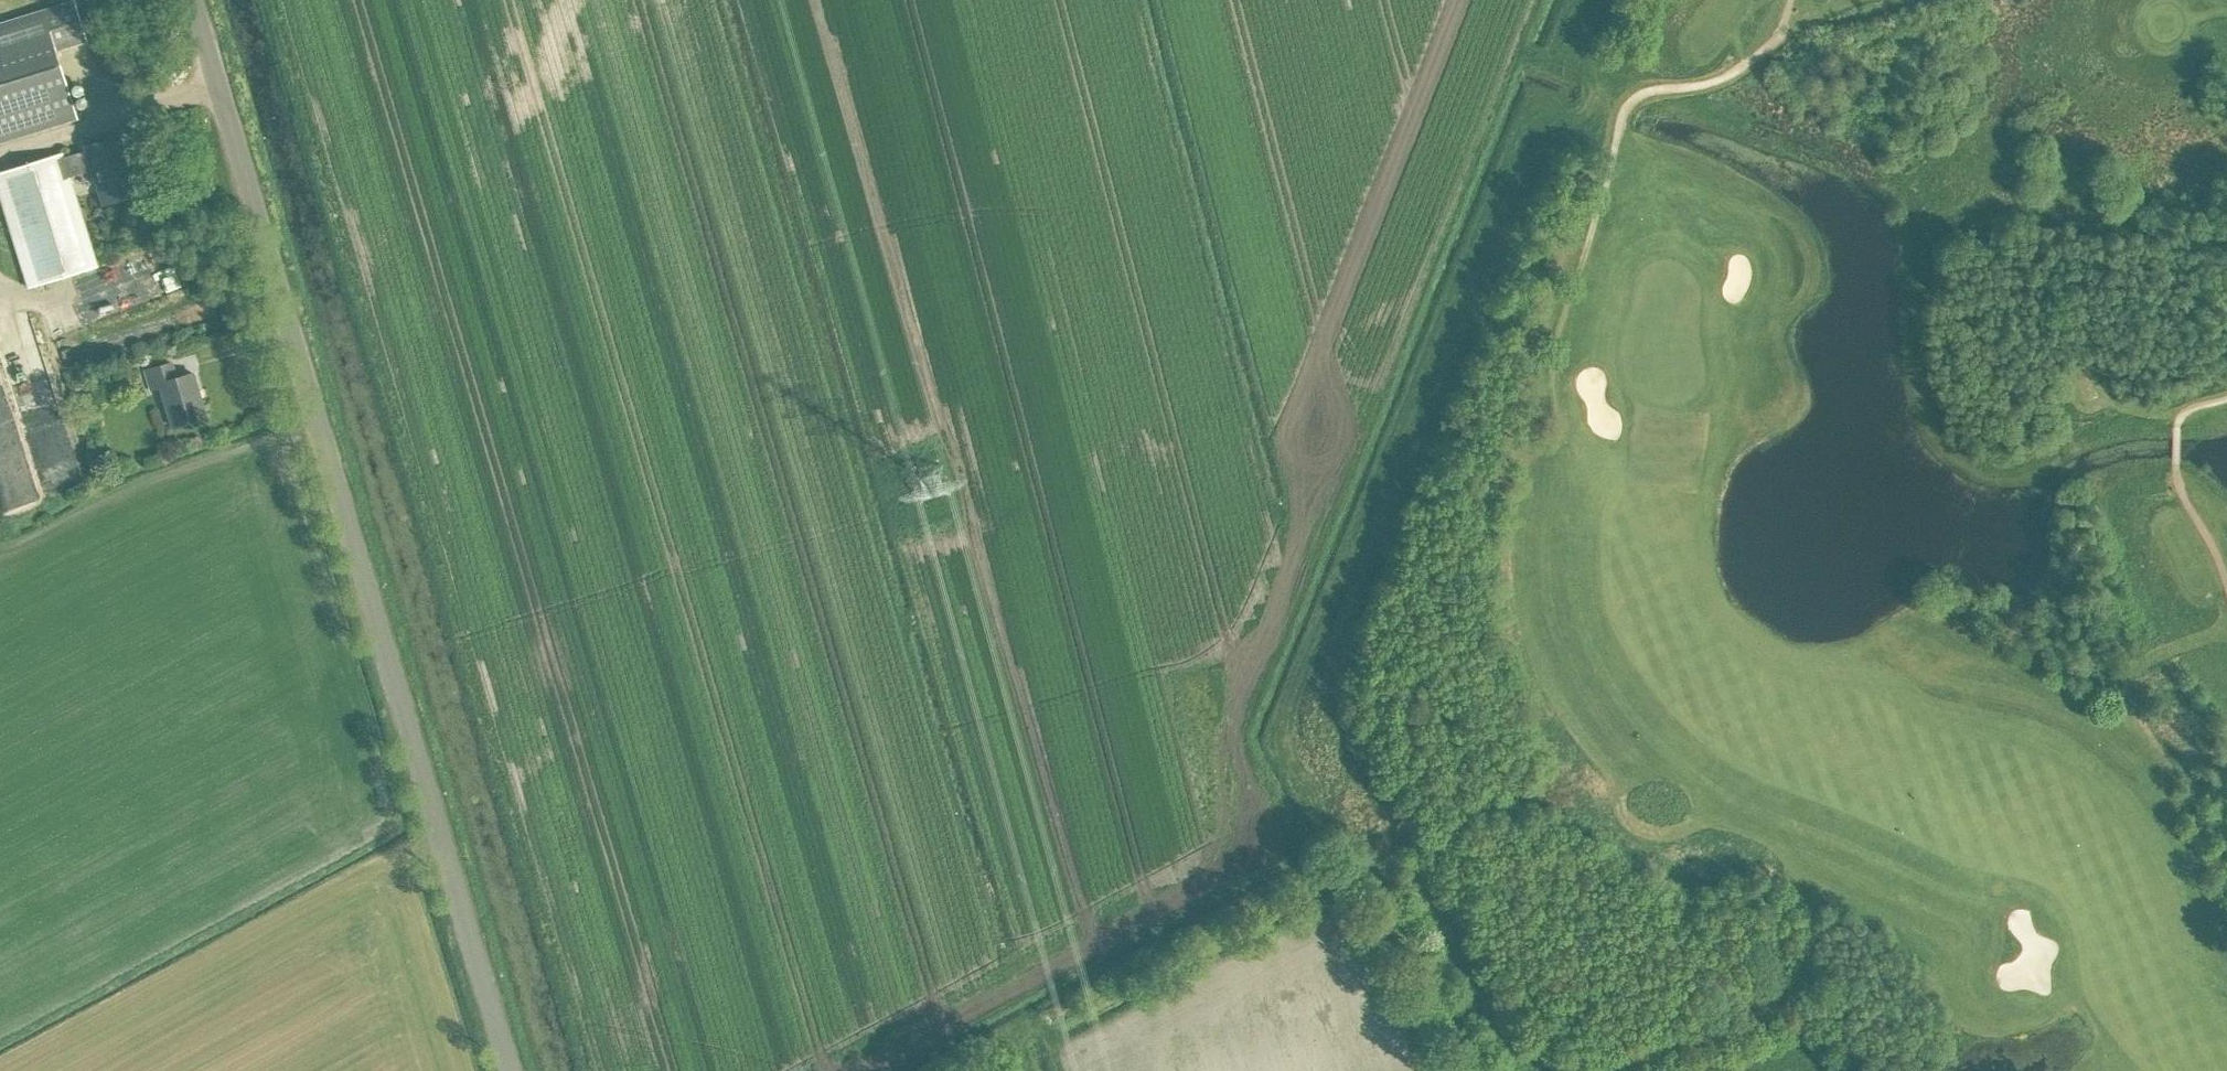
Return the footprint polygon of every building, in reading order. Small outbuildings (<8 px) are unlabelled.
[(85,37),(74,5),(0,28),(0,138),(76,114),(54,46),(85,37)] [(62,157),(61,154),(0,173),(0,190),(29,286),(96,266),(68,177),(92,170),(102,203),(138,192),(120,135),(84,147),(86,150),(62,157)] [(109,294),(78,302),(83,319),(114,311),(109,294)] [(145,370),(151,390),(162,387),(173,426),(205,417),(193,372),(175,377),(171,363),(145,370)] [(22,383),(30,404),(40,401),(32,379),(22,383)] [(76,483),(75,470),(47,471),(47,485),(76,483)]
